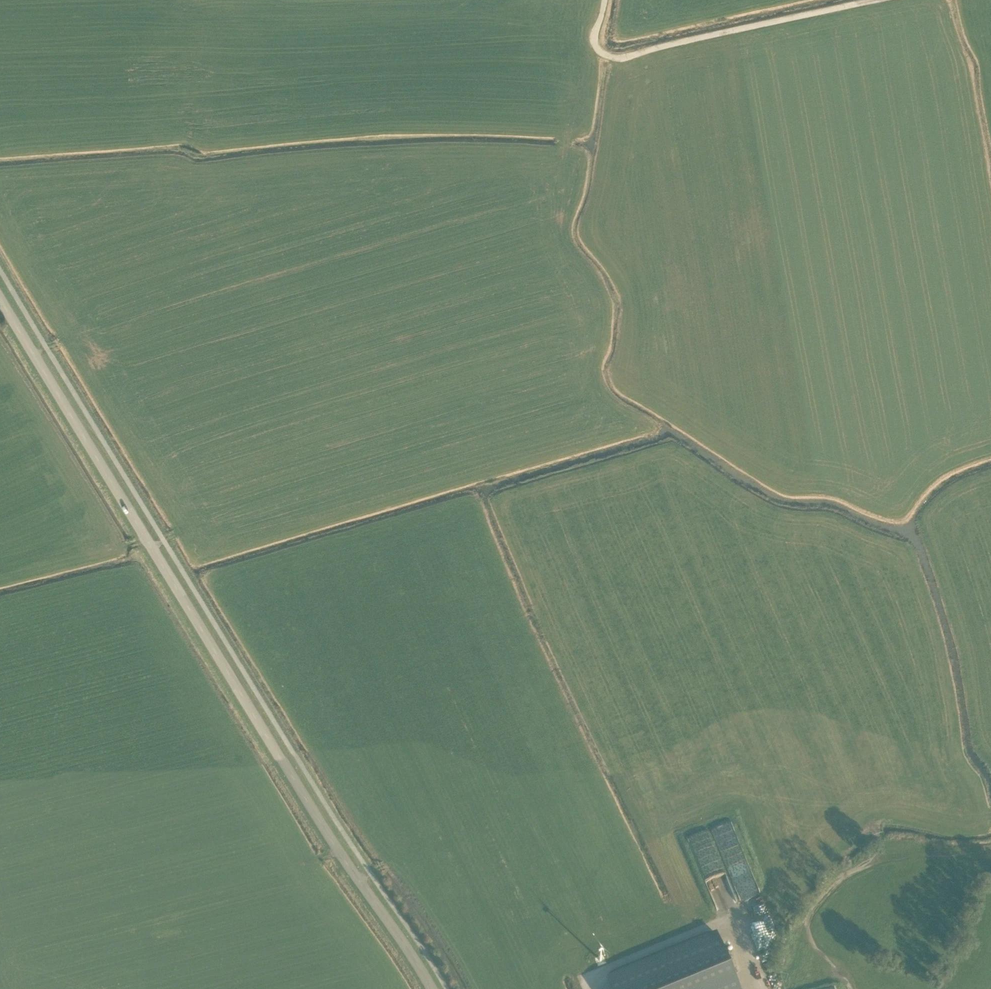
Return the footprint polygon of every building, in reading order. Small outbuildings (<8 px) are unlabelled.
[(717,935),(608,980),(612,988),(739,988),(717,935)]
